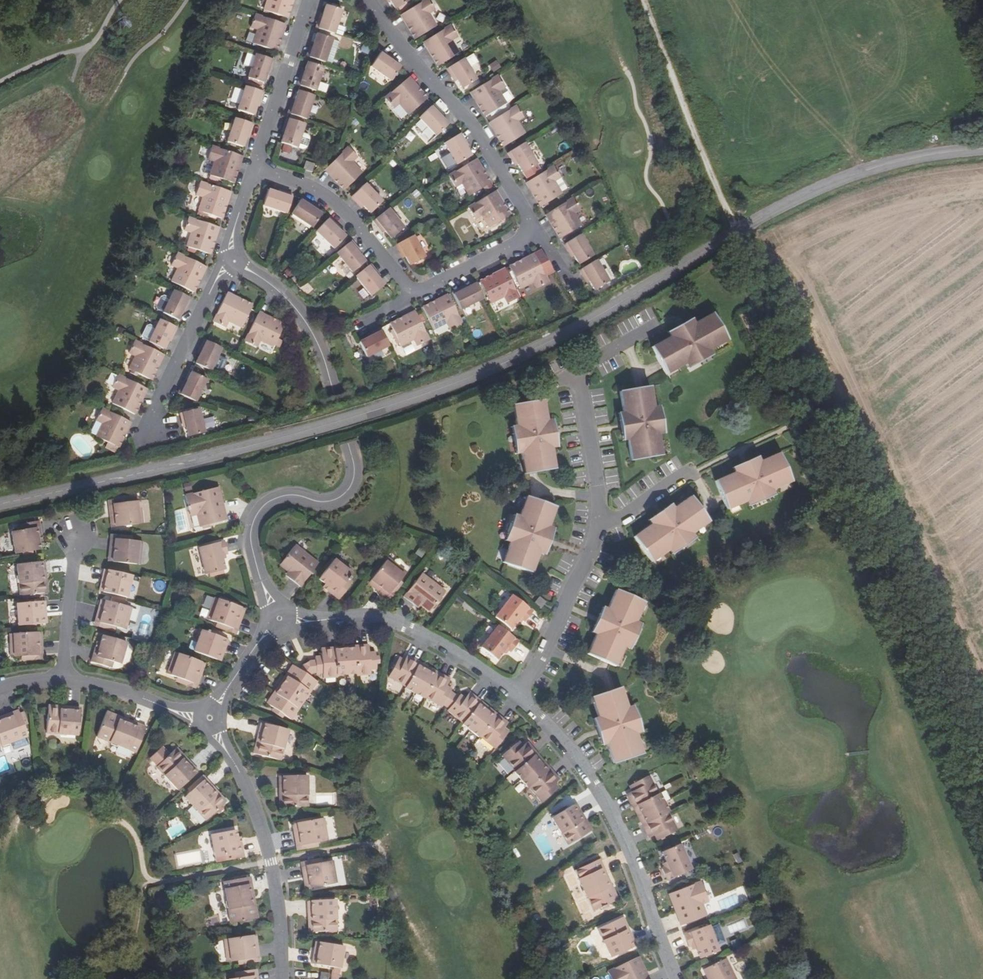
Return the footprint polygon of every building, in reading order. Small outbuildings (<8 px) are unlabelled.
[(294,0),(267,0),(264,9),(288,17),(294,0)] [(390,0),(396,9),(409,1),(409,0),(390,0)] [(429,0),(425,0),(400,15),(415,39),(436,26),(429,14),(435,10),(429,0)] [(321,22),(318,22),(316,29),(334,34),(341,9),(326,5),(323,15),(321,22)] [(277,50),(286,24),(255,14),(251,27),(257,29),(253,42),(277,50)] [(457,37),(450,25),(423,42),(437,66),(458,53),(451,41),(457,37)] [(245,40),(251,42),(255,30),(249,29),(245,40)] [(312,51),(309,50),(307,57),(325,63),(332,39),(317,34),(314,44),(312,51)] [(386,57),(387,55),(381,51),(371,67),(392,80),(401,67),(392,61),(386,57)] [(270,65),(272,66),(274,60),(256,53),(248,77),(264,82),(267,72),(270,65)] [(247,54),(243,64),(249,66),(252,56),(247,54)] [(463,59),(446,69),(450,75),(453,73),(457,80),(462,88),(476,80),(463,59)] [(303,80),(300,79),(298,86),(315,91),(323,68),(308,63),(305,73),(303,80)] [(504,87),(497,75),(470,92),(480,109),(484,116),(506,103),(498,90),(504,87)] [(409,114),(428,97),(410,76),(384,98),(393,108),(399,103),(409,114)] [(259,98),(261,99),(264,92),(245,86),(237,109),(253,114),(256,105),(259,98)] [(232,87),(229,97),(238,100),(241,89),(232,87)] [(293,109),(290,108),(288,114),(306,120),(313,96),(299,91),(296,101),(293,109)] [(437,110),(439,109),(434,104),(420,117),(437,134),(449,123),(442,116),(437,110)] [(516,106),(488,123),(503,146),(524,133),(517,120),(523,117),(516,106)] [(248,129),(251,130),(253,123),(235,117),(227,140),(243,146),(246,136),(248,129)] [(305,124),(287,118),(285,126),(287,126),(285,134),(282,143),(297,148),(305,124)] [(302,134),(298,147),(305,150),(309,136),(302,134)] [(464,140),(460,134),(444,143),(457,165),(471,156),(466,148),(462,141),(464,140)] [(524,143),(507,153),(511,159),(514,158),(518,164),(523,172),(537,164),(524,143)] [(283,144),(280,151),(291,155),(293,148),(283,144)] [(234,182),(243,155),(211,145),(206,158),(214,160),(210,174),(234,182)] [(352,161),(357,156),(348,147),(325,170),(345,190),(362,172),(352,161)] [(469,195),(490,182),(476,158),(448,175),(455,187),(461,183),(469,195)] [(312,171),(314,163),(306,161),(304,169),(312,171)] [(560,177),(554,165),(526,182),(540,206),(562,193),(555,180),(560,177)] [(222,218),(231,191),(199,181),(195,194),(202,196),(198,211),(222,218)] [(365,183),(351,196),(356,202),(358,200),(363,205),(370,213),(382,201),(365,183)] [(264,205),(287,213),(293,194),(285,192),(285,195),(278,193),(268,190),(264,205)] [(488,228),(511,215),(496,191),(468,207),(474,219),(481,216),(488,228)] [(580,209),(573,197),(545,214),(560,238),(582,225),(574,212),(580,209)] [(302,198),(292,214),(313,227),(321,214),(313,208),(307,204),(308,201),(302,198)] [(403,227),(388,208),(373,220),(378,226),(380,225),(385,230),(391,238),(403,227)] [(211,253),(219,227),(188,217),(184,230),(190,232),(186,245),(211,253)] [(336,222),(330,217),(317,231),(335,248),(345,236),(339,230),(333,224),(336,222)] [(413,234),(396,243),(399,250),(402,249),(405,255),(410,264),(424,256),(413,234)] [(580,234),(563,243),(568,250),(570,249),(574,255),(579,263),(593,255),(580,234)] [(356,247),(352,240),(336,253),(352,272),(364,262),(358,254),(354,249),(356,247)] [(194,291),(206,266),(177,252),(171,264),(178,268),(172,280),(194,291)] [(549,282),(534,253),(509,266),(521,289),(534,282),(537,289),(549,282)] [(609,281),(596,260),(580,269),(584,276),(586,275),(590,281),(595,289),(609,281)] [(375,270),(371,264),(356,276),(371,296),(384,286),(377,278),(373,272),(375,270)] [(508,304),(520,297),(505,268),(479,281),(491,304),(504,298),(508,304)] [(461,309),(483,298),(476,283),(467,288),(460,291),(458,288),(452,292),(461,309)] [(185,303),(188,304),(191,298),(173,289),(163,311),(178,318),(182,309),(185,303)] [(253,303),(228,291),(214,321),(226,326),(229,320),(242,326),(253,303)] [(450,329),(462,323),(448,294),(423,306),(434,329),(447,323),(450,329)] [(134,310),(131,317),(139,320),(141,312),(134,310)] [(274,345),(275,343),(278,336),(285,322),(259,310),(245,340),(257,346),(261,339),(274,345)] [(418,346),(430,340),(415,310),(390,323),(402,346),(415,339),(418,346)] [(675,364),(677,368),(684,364),(708,351),(714,347),(712,343),(724,336),(711,314),(693,324),(669,338),(651,348),(663,370),(675,364)] [(171,332),(174,333),(177,327),(159,319),(149,339),(148,341),(163,348),(168,339),(171,332)] [(666,333),(669,338),(693,324),(690,320),(666,333)] [(367,356),(389,345),(380,328),(374,331),(375,334),(369,337),(360,342),(367,356)] [(724,336),(712,343),(714,347),(726,340),(724,336)] [(152,379),(164,354),(134,339),(129,351),(135,355),(129,367),(132,369),(138,372),(152,379)] [(223,347),(205,339),(202,345),(205,346),(201,353),(197,362),(212,369),(223,347)] [(711,356),(708,351),(684,364),(687,369),(711,356)] [(243,370),(252,375),(256,368),(246,363),(243,370)] [(675,364),(663,370),(666,374),(677,368),(675,364)] [(185,387),(182,385),(179,392),(196,401),(208,378),(192,371),(188,381),(185,387)] [(135,413),(147,388),(118,374),(112,386),(118,389),(112,402),(135,413)] [(654,445),(659,444),(658,436),(654,409),(652,402),(647,403),(645,388),(619,393),(623,414),(627,441),(631,462),(656,458),(654,445)] [(530,473),(556,469),(552,448),(548,421),(544,399),(518,404),(520,418),(515,419),(517,426),(521,453),(522,461),(527,460),(530,473)] [(124,436),(131,421),(102,407),(96,419),(103,422),(96,436),(119,446),(124,436)] [(199,408),(180,412),(182,419),(185,418),(187,426),(189,435),(205,431),(199,408)] [(659,408),(654,409),(658,436),(663,435),(659,408)] [(622,442),(627,441),(623,414),(618,415),(622,442)] [(203,419),(205,428),(214,426),(213,417),(203,419)] [(553,420),(548,421),(552,448),(557,447),(553,420)] [(516,454),(521,453),(517,426),(511,427),(516,454)] [(737,502),(739,507),(746,504),(770,493),(779,490),(777,485),(789,480),(779,456),(758,464),(733,475),(715,483),(725,507),(737,502)] [(732,470),(733,475),(758,464),(756,460),(732,470)] [(777,485),(779,490),(791,484),(789,480),(777,485)] [(219,508),(223,507),(218,488),(214,489),(219,508)] [(223,507),(219,508),(214,489),(184,496),(188,513),(196,511),(200,527),(226,520),(223,507)] [(772,498),(770,493),(746,504),(748,508),(772,498)] [(527,511),(531,498),(526,497),(522,509),(527,511)] [(527,511),(522,509),(519,517),(510,542),(507,550),(512,551),(507,564),(516,567),(532,573),(539,553),(548,527),(556,507),(531,498),(527,511)] [(659,552),(662,556),(668,552),(690,536),(697,531),(695,527),(705,520),(690,498),(673,511),(650,527),(633,539),(648,560),(659,552)] [(140,501),(131,502),(108,505),(110,517),(115,517),(116,527),(139,524),(137,511),(141,511),(140,501)] [(737,502),(725,507),(727,512),(739,507),(737,502)] [(647,522),(650,527),(673,511),(669,506),(647,522)] [(504,540),(510,542),(519,517),(514,515),(504,540)] [(695,527),(697,531),(708,524),(705,520),(695,527)] [(39,543),(38,537),(41,536),(38,521),(17,525),(18,531),(11,532),(15,554),(40,550),(39,543)] [(553,529),(548,527),(539,553),(544,555),(553,529)] [(694,541),(690,536),(668,552),(672,557),(694,541)] [(139,542),(133,541),(111,539),(109,551),(114,552),(113,561),(136,564),(137,552),(139,542)] [(207,577),(210,576),(224,572),(226,572),(223,562),(222,558),(225,557),(228,556),(225,542),(199,550),(207,577)] [(293,574),(289,578),(300,587),(318,564),(294,546),(280,564),(289,571),(293,574)] [(418,547),(414,554),(421,558),(425,551),(418,547)] [(512,551),(507,550),(502,562),(507,564),(512,551)] [(659,552),(648,560),(651,564),(662,556),(659,552)] [(379,586),(376,590),(386,597),(400,580),(403,575),(395,569),(398,566),(388,558),(371,580),(379,586)] [(330,588),(328,590),(339,599),(353,583),(348,579),(352,573),(334,559),(330,565),(328,563),(324,567),(326,570),(319,579),(325,584),(330,588)] [(44,593),(42,574),(46,574),(44,561),(17,565),(20,596),(44,593)] [(395,569),(403,575),(406,572),(398,566),(395,569)] [(105,582),(102,592),(127,598),(132,576),(104,569),(101,581),(105,582)] [(421,577),(404,599),(415,608),(419,603),(422,606),(432,613),(445,595),(421,577)] [(379,586),(371,580),(369,584),(376,590),(379,586)] [(403,582),(400,580),(386,597),(390,600),(403,582)] [(616,654),(620,656),(624,649),(635,624),(638,617),(634,615),(639,603),(616,592),(607,611),(595,636),(587,655),(610,666),(616,654)] [(207,618),(214,598),(206,595),(199,615),(207,618)] [(215,611),(219,599),(215,598),(211,610),(215,611)] [(518,623),(521,620),(523,622),(526,624),(534,614),(513,598),(496,620),(511,632),(518,623)] [(216,622),(238,629),(242,618),(238,616),(241,607),(237,606),(232,604),(233,601),(227,599),(226,601),(219,599),(215,611),(211,610),(208,618),(216,622)] [(539,600),(533,606),(541,612),(546,605),(539,600)] [(43,624),(42,614),(46,614),(45,601),(16,604),(19,626),(43,624)] [(117,627),(126,630),(128,620),(124,619),(128,607),(105,601),(102,610),(98,609),(95,621),(117,627)] [(634,615),(638,617),(644,605),(639,603),(634,615)] [(591,634),(595,636),(607,611),(602,609),(591,634)] [(117,627),(95,621),(94,626),(115,632),(117,627)] [(236,634),(238,629),(216,622),(215,626),(236,634)] [(640,626),(635,624),(624,649),(629,651),(640,626)] [(498,663),(504,654),(507,651),(509,653),(511,655),(520,645),(499,629),(482,651),(498,663)] [(217,659),(221,650),(225,651),(229,640),(202,630),(194,651),(217,659)] [(19,656),(42,655),(42,642),(37,643),(37,633),(13,634),(14,646),(10,646),(10,656),(19,656)] [(98,648),(95,647),(91,662),(111,668),(113,662),(119,664),(126,643),(103,635),(100,642),(98,648)] [(315,661),(316,673),(316,674),(323,673),(323,678),(336,677),(336,675),(356,674),(356,676),(370,675),(370,670),(376,670),(375,665),(375,657),(375,653),(369,653),(368,645),(354,646),(354,649),(335,650),(334,648),(321,649),(321,657),(315,657),(315,661)] [(177,677),(197,685),(202,673),(198,672),(201,662),(179,654),(175,666),(171,664),(168,674),(177,677)] [(616,654),(610,666),(615,668),(620,656),(616,654)] [(442,707),(447,697),(451,691),(452,689),(447,686),(451,679),(438,672),(436,675),(419,666),(421,662),(408,655),(404,662),(398,659),(388,676),(405,686),(404,688),(424,699),(425,698),(442,707)] [(303,667),(300,670),(309,677),(312,673),(316,673),(315,661),(310,662),(306,664),(303,667)] [(436,675),(438,672),(421,662),(419,666),(436,675)] [(274,708),(285,715),(292,720),(300,709),(297,708),(308,692),(310,693),(318,683),(309,677),(300,670),(292,665),(285,676),(287,678),(276,693),(274,692),(267,703),(274,708)] [(287,678),(285,676),(274,692),(276,693),(287,678)] [(196,689),(197,685),(177,677),(175,681),(196,689)] [(620,704),(624,702),(620,689),(615,691),(620,704)] [(447,697),(454,702),(459,697),(451,691),(447,697)] [(633,745),(638,743),(635,735),(627,709),(624,702),(620,704),(615,691),(591,699),(597,719),(606,745),(613,765),(637,757),(633,745)] [(297,708),(300,709),(310,693),(308,692),(297,708)] [(461,694),(459,697),(454,702),(448,710),(464,722),(462,724),(479,737),(480,736),(496,749),(508,733),(503,729),(507,723),(496,714),(494,717),(479,705),(481,702),(470,692),(465,698),(461,694)] [(494,717),(496,714),(481,702),(479,705),(494,717)] [(67,711),(48,709),(46,733),(77,736),(80,707),(67,707),(67,711)] [(283,719),(285,715),(274,708),(272,712),(283,719)] [(631,708),(627,709),(635,735),(640,733),(631,708)] [(27,737),(18,710),(5,715),(7,719),(0,721),(0,746),(27,737)] [(132,726),(133,722),(106,711),(105,715),(132,726)] [(132,726),(105,715),(96,737),(135,753),(146,727),(133,722),(132,726)] [(601,747),(606,745),(597,719),(592,721),(601,747)] [(262,737),(257,755),(280,760),(288,730),(261,723),(258,735),(262,737)] [(262,737),(258,735),(253,754),(257,755),(262,737)] [(527,789),(528,789),(530,791),(541,803),(556,791),(552,785),(558,781),(552,774),(549,770),(546,772),(540,764),(534,757),(537,755),(533,750),(527,743),(521,748),(517,743),(502,756),(511,767),(515,771),(513,772),(520,780),(527,789)] [(633,745),(637,757),(642,755),(638,743),(633,745)] [(189,762),(187,765),(173,751),(168,756),(161,748),(150,759),(157,767),(156,768),(177,791),(198,771),(189,762)] [(187,765),(189,762),(176,748),(173,751),(187,765)] [(543,762),(537,755),(534,757),(540,764),(543,762)] [(546,772),(549,770),(543,762),(540,764),(546,772)] [(283,789),(284,807),(307,807),(307,776),(279,776),(279,789),(283,789)] [(223,804),(210,791),(213,788),(205,778),(184,798),(206,821),(223,804)] [(643,828),(646,834),(650,840),(657,836),(660,841),(677,833),(671,821),(668,815),(670,814),(665,805),(660,796),(658,797),(655,790),(649,779),(632,788),(634,793),(627,797),(630,803),(633,809),(637,808),(642,817),(647,826),(643,828)] [(210,791),(223,804),(226,802),(213,788),(210,791)] [(589,832),(579,816),(582,814),(576,803),(552,818),(569,845),(589,832)] [(642,817),(637,808),(633,809),(638,819),(642,817)] [(579,816),(589,832),(592,830),(582,814),(579,816)] [(172,839),(187,831),(179,816),(164,823),(172,839)] [(325,818),(328,840),(336,839),(333,817),(325,818)] [(642,817),(638,819),(643,828),(647,826),(642,817)] [(322,831),(319,819),(297,823),(299,833),(294,834),(296,846),(318,842),(328,841),(326,831),(322,831)] [(241,843),(238,844),(237,838),(235,830),(211,835),(214,857),(221,856),(222,861),(244,857),(241,843)] [(318,842),(296,846),(297,851),(319,846),(318,842)] [(691,872),(681,847),(663,854),(666,863),(668,867),(664,869),(662,870),(666,882),(691,872)] [(515,849),(508,852),(513,860),(519,856),(515,849)] [(614,902),(603,876),(606,875),(600,860),(575,872),(592,911),(614,902)] [(333,861),(323,862),(301,866),(304,879),(308,878),(310,888),(333,884),(331,872),(335,871),(333,861)] [(603,876),(614,902),(617,900),(606,875),(603,876)] [(254,919),(249,891),(253,891),(250,877),(223,882),(230,923),(254,919)] [(705,895),(704,893),(700,883),(671,894),(678,913),(675,914),(680,926),(705,917),(700,904),(707,902),(705,895)] [(254,919),(258,919),(253,891),(249,891),(254,919)] [(678,913),(671,894),(668,895),(675,914),(678,913)] [(311,914),(312,932),(336,931),(335,900),(307,901),(308,914),(311,914)] [(627,936),(631,935),(622,917),(619,919),(627,936)] [(631,935),(627,936),(619,919),(597,929),(610,958),(636,946),(631,935)] [(727,926),(730,933),(747,928),(744,920),(727,926)] [(690,945),(693,944),(695,949),(699,959),(717,952),(707,926),(683,935),(687,946),(690,945)] [(230,951),(231,961),(237,960),(258,957),(257,945),(252,945),(251,936),(228,939),(230,951)] [(317,953),(314,952),(312,964),(340,969),(344,946),(319,942),(317,953)] [(644,977),(646,976),(638,958),(635,959),(644,977)] [(644,977),(635,959),(608,971),(611,978),(648,978),(646,976),(644,977)] [(724,959),(703,970),(707,978),(733,978),(724,959)] [(256,969),(234,973),(235,978),(231,978),(258,978),(256,969)]
